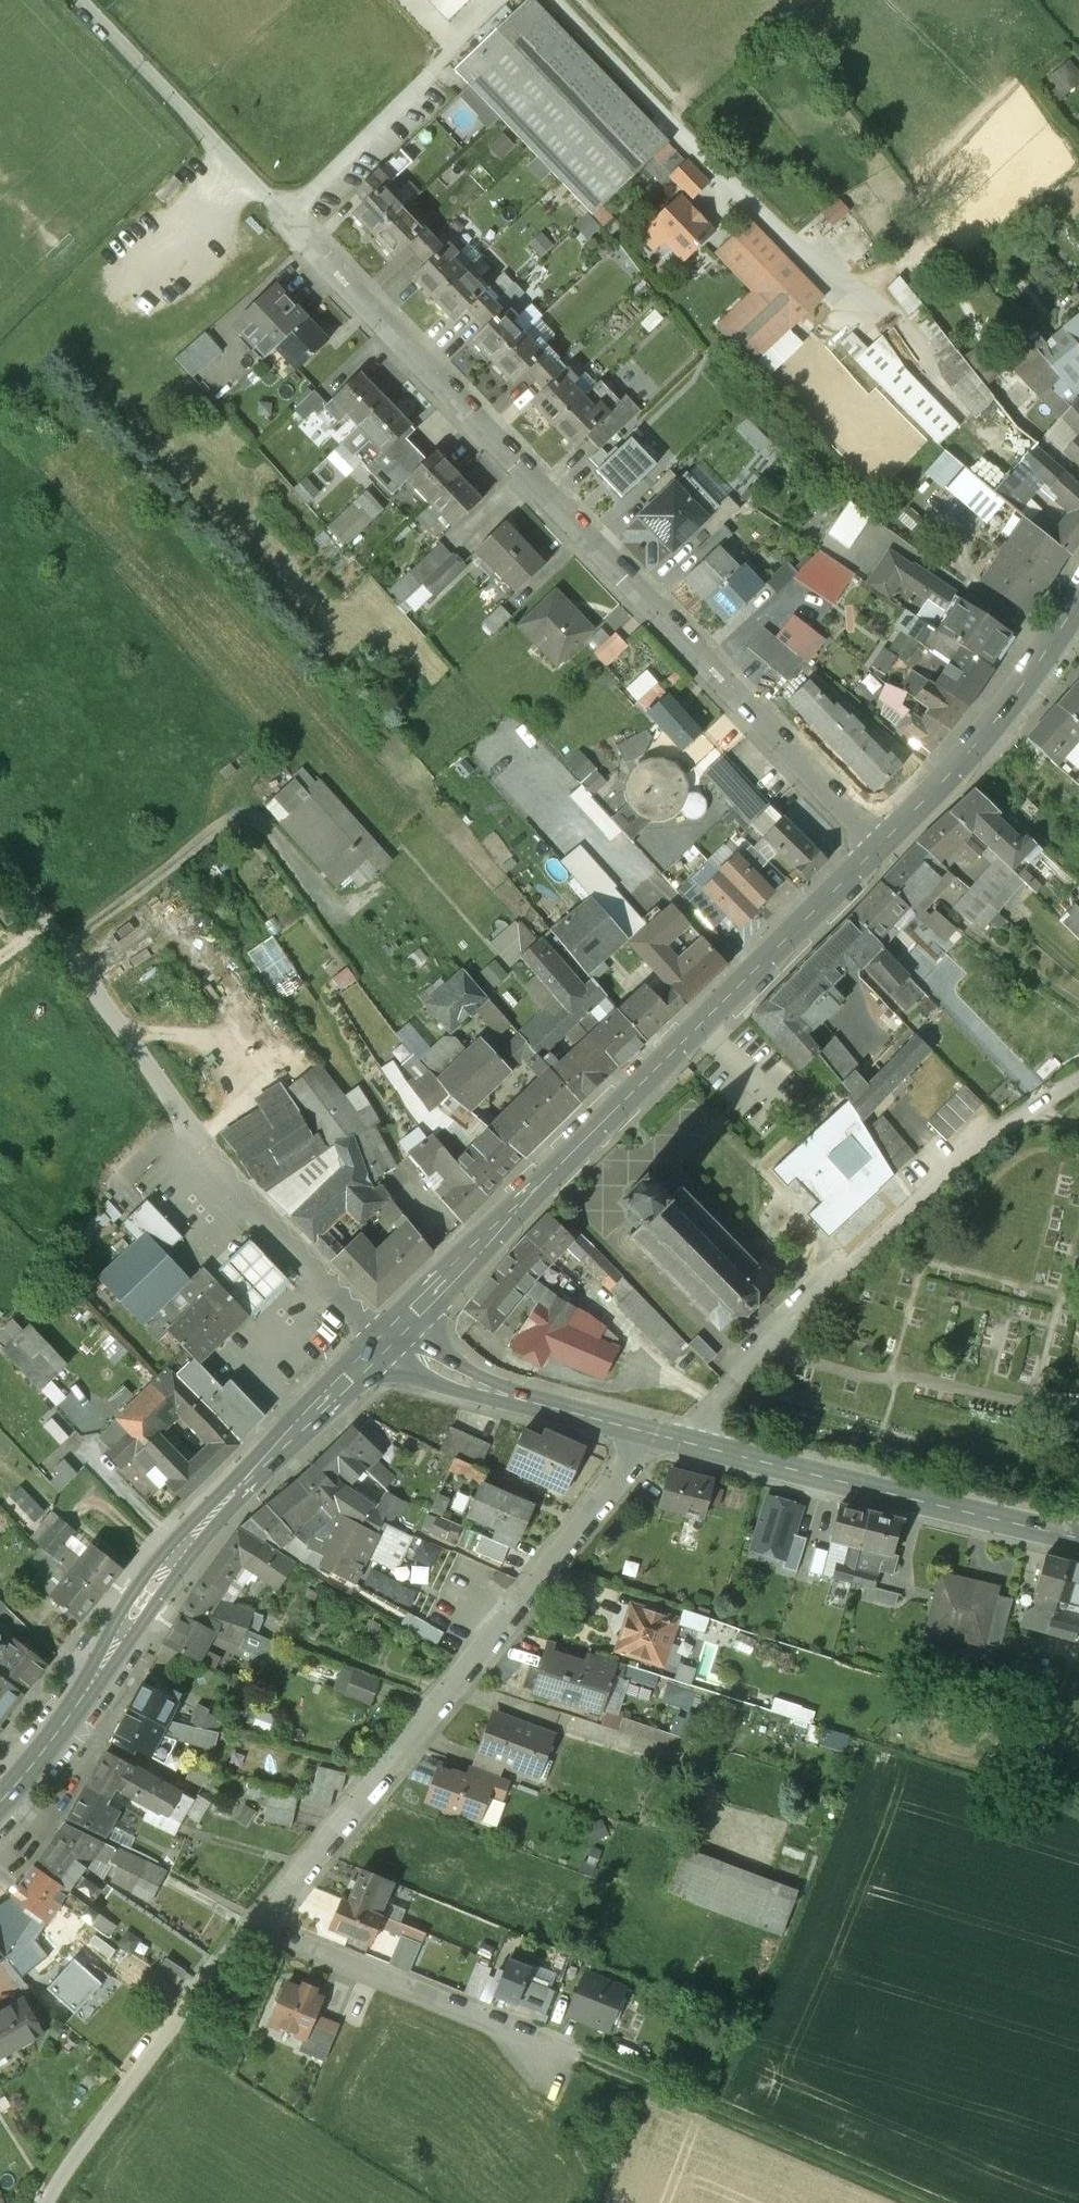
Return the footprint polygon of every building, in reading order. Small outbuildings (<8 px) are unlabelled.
[(535,0),(526,0),(455,67),(455,68),(593,214),(594,213),(669,142),(535,0)] [(467,84),(457,93),(486,124),(496,115),(467,84)] [(401,149),(378,170),(390,182),(412,161),(401,149)] [(708,182),(688,160),(672,176),(692,197),(708,182)] [(378,170),(356,191),(365,201),(353,213),(374,235),(404,207),(393,195),(398,190),(390,182),(378,170)] [(413,199),(402,187),(398,190),(393,195),(404,207),(405,207),(413,199)] [(714,231),(681,196),(642,233),(655,247),(664,238),(684,259),(714,231)] [(404,207),(374,235),(395,257),(408,245),(417,255),(439,234),(420,214),(415,218),(405,207),(404,207)] [(550,218),(528,243),(541,255),(563,230),(550,218)] [(791,260),(752,219),(718,251),(757,291),(758,292),(791,260)] [(439,234),(417,255),(425,264),(413,276),(434,298),(464,270),(453,258),(458,254),(439,234)] [(791,260),(758,292),(757,291),(720,326),(752,361),(790,325),(823,294),(791,260)] [(464,270),(434,298),(455,320),(468,308),(477,318),(499,297),(480,277),(475,282),(464,270)] [(885,285),(908,312),(922,300),(899,273),(885,285)] [(515,282),(499,297),(508,307),(524,292),(515,282)] [(276,286),(235,326),(265,357),(277,347),(307,318),(276,286)] [(499,297),(477,318),(485,327),(473,339),(494,361),(524,333),(513,321),(517,316),(508,307),(499,297)] [(532,303),(517,316),(513,321),(524,333),(538,320),(538,319),(543,315),(532,303)] [(1065,326),(1078,344),(1078,315),(1065,326)] [(995,395),(932,316),(920,326),(940,350),(936,353),(950,370),(944,375),(977,415),(995,395)] [(307,318),(277,347),(298,369),(328,340),(307,318)] [(805,340),(790,325),(752,361),(767,376),(805,340)] [(838,339),(857,358),(873,343),(855,325),(838,339)] [(1047,341),(1034,325),(1026,331),(1038,347),(1047,341)] [(1065,326),(1047,341),(1038,347),(1063,376),(1063,375),(1077,392),(1077,393),(1078,391),(1078,344),(1065,326)] [(1038,347),(1024,330),(1001,348),(1045,395),(1053,386),(1063,376),(1038,347)] [(205,332),(176,358),(192,375),(221,349),(205,332)] [(524,333),(494,361),(515,383),(527,371),(536,381),(558,360),(540,340),(535,345),(524,333)] [(961,424),(907,368),(883,334),(873,343),(857,358),(884,385),(932,434),(940,442),(961,424)] [(558,360),(536,381),(545,390),(533,402),(554,424),(584,396),(572,384),(577,379),(558,360)] [(360,372),(317,414),(331,429),(347,414),(358,426),(359,426),(386,400),(386,399),(360,372)] [(1053,386),(1073,404),(1078,397),(1078,394),(1077,393),(1077,392),(1063,375),(1063,376),(1053,386)] [(601,379),(584,395),(595,407),(600,402),(607,410),(620,399),(601,379)] [(1073,404),(1053,386),(1045,395),(1064,415),(1064,414),(1073,404)] [(315,390),(295,408),(305,419),(325,400),(315,390)] [(620,399),(607,410),(610,414),(605,419),(605,418),(587,434),(600,448),(609,440),(626,425),(642,410),(626,393),(620,399)] [(584,396),(554,424),(575,446),(587,434),(605,418),(605,419),(610,414),(607,410),(600,402),(595,407),(584,395),(584,396)] [(1019,425),(996,395),(965,428),(994,453),(1014,471),(1024,459),(1037,445),(1039,441),(1019,425)] [(1064,414),(1078,430),(1078,397),(1073,404),(1064,414)] [(411,425),(386,400),(359,426),(371,439),(355,455),(379,480),(414,446),(406,437),(405,438),(401,434),(411,425)] [(358,426),(342,442),(355,455),(371,439),(359,426),(358,426)] [(994,453),(965,428),(947,449),(963,463),(996,491),(1012,474),(1011,474),(1014,471),(994,453)] [(602,448),(591,458),(599,467),(597,470),(622,496),(656,463),(654,461),(660,456),(647,443),(642,448),(631,437),(619,449),(616,446),(608,454),(602,448)] [(1067,450),(1078,460),(1078,438),(1067,450)] [(345,473),(359,459),(340,441),(326,455),(345,473)] [(1037,445),(1024,459),(1062,492),(1058,498),(1077,513),(1057,541),(1069,551),(1072,553),(1078,544),(1078,483),(1037,445)] [(436,452),(428,460),(414,446),(379,480),(392,494),(408,479),(430,502),(459,475),(436,452)] [(938,476),(946,483),(963,463),(947,449),(929,468),(931,470),(938,476)] [(996,491),(963,463),(946,483),(989,520),(1006,500),(996,491)] [(652,487),(661,497),(675,483),(680,478),(671,469),(652,487)] [(925,490),(938,476),(931,470),(918,484),(925,490)] [(680,478),(675,483),(708,518),(721,506),(719,505),(687,471),(680,478)] [(1012,474),(996,491),(1006,500),(1020,511),(1033,495),(1012,474)] [(482,499),(459,475),(430,502),(453,526),(482,499)] [(305,477),(294,488),(306,502),(318,491),(305,477)] [(640,516),(674,551),(702,524),(708,518),(675,483),(661,497),(640,516)] [(367,489),(328,527),(345,546),(384,508),(367,489)] [(708,518),(702,524),(712,534),(724,524),(740,508),(729,496),(719,505),(721,506),(708,518)] [(851,500),(829,532),(850,547),(872,514),(851,500)] [(1057,541),(1028,518),(1010,545),(1006,542),(999,552),(1003,555),(986,580),(1028,609),(1069,551),(1057,541)] [(504,522),(477,548),(497,570),(525,544),(504,522)] [(712,534),(699,547),(708,556),(718,547),(719,548),(733,534),(724,524),(712,534)] [(441,542),(410,572),(422,584),(436,570),(453,554),(441,542)] [(525,544),(497,570),(517,591),(545,565),(525,544)] [(708,556),(686,577),(707,599),(743,564),(732,553),(728,557),(719,548),(718,547),(708,556)] [(855,573),(820,550),(798,571),(838,599),(855,573)] [(956,593),(892,550),(870,583),(891,597),(903,580),(929,597),(917,615),(922,618),(934,626),(956,593)] [(462,563),(453,554),(436,570),(444,580),(462,563)] [(787,561),(767,581),(778,592),(798,573),(787,561)] [(743,564),(707,599),(728,621),(764,586),(743,564)] [(594,629),(557,590),(520,625),(557,664),(594,629)] [(1012,631),(956,593),(934,626),(990,664),(1012,631)] [(502,605),(485,622),(495,632),(512,615),(502,605)] [(908,608),(897,625),(911,635),(922,618),(917,615),(908,608)] [(826,638),(799,616),(781,639),(785,642),(808,661),(826,638)] [(934,626),(922,618),(911,635),(932,648),(936,642),(956,655),(937,683),(970,705),(995,667),(990,664),(934,626)] [(781,639),(765,625),(748,646),(769,662),(768,662),(789,679),(805,658),(785,642),(781,639)] [(616,632),(595,652),(606,664),(627,644),(616,632)] [(886,647),(874,665),(887,673),(899,655),(886,647)] [(630,653),(611,671),(627,687),(646,669),(630,653)] [(931,680),(916,670),(903,688),(909,691),(918,697),(931,680)] [(835,706),(810,679),(789,700),(864,779),(868,775),(880,787),(904,764),(892,751),(884,758),(873,745),(876,742),(864,729),(866,728),(853,714),(850,716),(838,703),(835,706)] [(937,683),(931,680),(918,697),(917,697),(932,708),(928,712),(951,728),(970,705),(937,683)] [(703,732),(659,682),(639,700),(657,720),(667,731),(685,750),(703,732)] [(903,688),(888,682),(881,698),(897,705),(895,708),(907,717),(913,710),(904,703),(909,691),(903,688)] [(1060,705),(1078,720),(1078,683),(1060,705)] [(1030,736),(1053,758),(1052,759),(1059,765),(1059,764),(1076,744),(1078,740),(1078,720),(1060,705),(1059,704),(1030,736)] [(951,728),(928,712),(924,718),(913,710),(907,717),(900,727),(932,751),(951,728)] [(657,720),(647,730),(654,736),(652,740),(654,742),(667,731),(657,720)] [(647,730),(618,746),(626,760),(632,760),(646,753),(652,740),(654,736),(647,730)] [(232,765),(266,806),(296,779),(258,736),(232,765)] [(597,766),(580,748),(565,762),(581,780),(597,766)] [(773,805),(725,753),(704,772),(710,779),(751,824),(752,823),(773,805)] [(664,758),(653,758),(640,763),(632,772),(627,783),(627,795),(629,801),(631,806),(640,815),(651,820),(663,820),(674,815),(683,807),(685,813),(690,816),(695,816),(701,814),(704,810),(706,805),(704,800),(701,795),(696,796),(696,793),(692,793),(688,795),(688,784),(683,772),(675,763),(664,758)] [(597,771),(583,785),(592,795),(606,781),(597,771)] [(310,794),(296,779),(266,806),(338,886),(351,875),(361,886),(368,880),(370,882),(380,873),(369,861),(310,794)] [(381,850),(321,782),(310,794),(369,861),(381,850)] [(583,785),(582,785),(571,795),(612,840),(623,829),(611,816),(605,810),(592,795),(583,785)] [(996,807),(977,788),(952,812),(971,831),(972,829),(1000,857),(1001,857),(1013,868),(1025,856),(1031,863),(1044,849),(1030,835),(1029,836),(1024,841),(1008,825),(1007,826),(997,815),(1002,811),(997,806),(996,807)] [(631,806),(629,801),(611,816),(623,829),(633,839),(651,820),(640,815),(631,806)] [(773,805),(752,823),(765,835),(783,817),(778,811),(773,805)] [(952,812),(924,837),(919,843),(937,859),(954,844),(956,846),(957,846),(971,831),(952,812)] [(806,837),(784,816),(783,817),(765,835),(809,879),(829,859),(807,837),(806,837)] [(987,847),(971,831),(957,846),(962,850),(973,861),(987,847)] [(937,859),(919,843),(883,882),(909,905),(908,906),(911,908),(917,901),(941,875),(938,873),(945,865),(937,859)] [(650,927),(615,888),(618,886),(581,844),(561,860),(593,897),(628,937),(633,942),(650,927)] [(770,860),(752,844),(743,853),(762,870),(763,868),(770,860)] [(954,844),(937,859),(945,865),(946,866),(962,850),(957,846),(956,846),(954,844)] [(774,890),(737,852),(720,869),(721,871),(756,907),(774,890)] [(1000,857),(991,867),(1009,882),(1018,873),(1013,868),(1001,857),(1000,857)] [(991,867),(973,888),(991,904),(1010,883),(1009,882),(991,867)] [(756,907),(721,871),(704,888),(740,926),(758,909),(756,907)] [(1010,883),(991,904),(999,911),(1008,919),(1032,890),(1017,875),(1010,883)] [(883,882),(852,915),(877,939),(892,923),(908,906),(909,905),(883,882)] [(972,888),(955,907),(974,923),(976,921),(991,904),(973,888),(972,888)] [(593,897),(553,930),(586,971),(602,958),(628,937),(593,897)] [(724,919),(708,901),(698,909),(715,928),(724,919)] [(932,914),(917,901),(911,908),(925,921),(932,914)] [(991,904),(976,921),(985,929),(999,911),(991,904)] [(1061,919),(1078,937),(1078,907),(1076,904),(1061,919)] [(650,927),(633,942),(648,959),(665,944),(690,922),(674,905),(650,927)] [(959,928),(937,909),(932,914),(925,921),(947,941),(959,928)] [(822,944),(799,966),(801,967),(777,990),(778,991),(754,1013),(803,1068),(820,1054),(822,1052),(820,1049),(807,1035),(840,1006),(839,1005),(846,998),(833,985),(847,971),(861,969),(866,964),(883,946),(884,946),(877,939),(852,915),(835,932),(823,944),(822,944)] [(522,955),(536,943),(519,922),(522,955)] [(892,923),(877,939),(884,946),(898,930),(892,923)] [(305,983),(273,936),(248,952),(280,1000),(305,983)] [(683,965),(665,944),(648,959),(672,986),(671,986),(673,988),(686,1004),(728,964),(728,963),(704,936),(687,951),(692,957),(683,965)] [(583,991),(539,940),(536,943),(522,955),(538,974),(555,994),(566,1006),(581,1024),(592,1036),(604,1026),(589,1010),(606,994),(595,981),(594,981),(583,991)] [(900,965),(883,946),(866,964),(907,1011),(927,993),(917,983),(908,974),(900,965)] [(926,973),(908,956),(900,965),(908,974),(917,983),(926,973)] [(602,958),(586,971),(594,981),(595,981),(610,968),(602,958)] [(348,967),(333,979),(340,987),(355,976),(348,967)] [(489,997),(464,969),(426,1003),(451,1032),(478,1008),(489,997)] [(555,994),(538,974),(526,984),(544,1004),(555,994)] [(661,999),(648,985),(620,1011),(647,1041),(686,1004),(673,988),(661,999)] [(512,1024),(489,997),(478,1008),(501,1034),(512,1024)] [(931,998),(919,1006),(927,1015),(939,1005),(931,998)] [(547,1008),(520,1032),(522,1034),(533,1048),(540,1055),(567,1030),(547,1008)] [(647,1041),(620,1011),(604,1026),(592,1036),(619,1066),(647,1041)] [(522,1034),(502,1053),(514,1066),(523,1058),(533,1048),(522,1034)] [(862,1066),(836,1035),(820,1049),(822,1052),(820,1054),(843,1082),(856,1070),(857,1070),(862,1066)] [(857,1070),(856,1070),(843,1082),(851,1092),(847,1096),(853,1107),(863,1121),(932,1049),(918,1035),(869,1085),(857,1070)] [(592,1036),(560,1066),(559,1061),(551,1052),(543,1059),(581,1102),(619,1066),(592,1036)] [(444,1037),(420,1059),(428,1068),(439,1079),(439,1080),(470,1050),(458,1037),(444,1037)] [(470,1050),(439,1080),(452,1097),(469,1111),(511,1069),(499,1056),(498,1056),(482,1039),(470,1050)] [(545,1076),(491,1129),(525,1156),(581,1102),(543,1059),(540,1055),(533,1048),(523,1058),(537,1075),(545,1076)] [(415,1054),(403,1064),(416,1077),(428,1068),(420,1059),(415,1054)] [(392,1063),(382,1069),(391,1084),(402,1077),(392,1063)] [(345,1096),(320,1064),(286,1091),(288,1095),(289,1094),(328,1147),(335,1144),(335,1143),(353,1136),(354,1137),(369,1129),(345,1096)] [(439,1079),(428,1068),(416,1077),(409,1083),(429,1111),(418,1119),(431,1138),(435,1135),(452,1117),(461,1125),(462,1124),(481,1139),(491,1129),(469,1111),(452,1097),(439,1080),(439,1079)] [(429,1111),(409,1083),(397,1091),(416,1121),(418,1119),(429,1111)] [(966,1085),(929,1122),(948,1140),(984,1103),(966,1085)] [(380,1122),(371,1106),(359,1087),(345,1096),(369,1129),(354,1137),(373,1189),(381,1185),(377,1177),(396,1167),(373,1126),(380,1122)] [(286,1091),(265,1111),(223,1137),(236,1152),(253,1177),(314,1138),(300,1112),(288,1095),(286,1091)] [(314,1138),(253,1177),(289,1215),(343,1164),(335,1144),(328,1147),(289,1094),(288,1095),(300,1112),(314,1138)] [(849,1101),(774,1170),(788,1185),(796,1177),(821,1204),(809,1215),(830,1236),(880,1190),(879,1189),(895,1175),(868,1130),(853,1107),(849,1101)] [(884,1115),(868,1130),(895,1175),(917,1154),(884,1115)] [(419,1127),(402,1140),(402,1145),(411,1155),(428,1140),(419,1127)] [(481,1139),(458,1162),(488,1194),(525,1156),(491,1129),(481,1139)] [(458,1162),(453,1157),(435,1135),(431,1138),(428,1140),(411,1155),(428,1175),(437,1167),(449,1180),(436,1192),(450,1207),(463,1223),(490,1196),(488,1194),(458,1162)] [(354,1137),(353,1136),(335,1143),(335,1144),(343,1164),(289,1215),(315,1242),(332,1225),(347,1211),(361,1226),(365,1222),(381,1207),(380,1205),(390,1196),(381,1185),(373,1189),(354,1137)] [(670,1193),(662,1184),(655,1185),(654,1186),(646,1177),(620,1202),(629,1211),(628,1212),(627,1218),(635,1227),(628,1234),(630,1237),(630,1238),(628,1240),(630,1243),(633,1241),(646,1254),(643,1256),(646,1259),(648,1256),(661,1269),(658,1272),(661,1274),(663,1272),(676,1285),(674,1288),(676,1290),(679,1288),(691,1301),(689,1303),(691,1305),(694,1303),(707,1316),(704,1319),(707,1321),(709,1319),(721,1331),(733,1319),(734,1316),(745,1317),(746,1320),(749,1318),(748,1315),(756,1308),(759,1310),(760,1306),(757,1305),(757,1295),(760,1294),(760,1293),(781,1272),(775,1266),(772,1269),(764,1260),(758,1267),(745,1253),(747,1251),(745,1249),(742,1251),(730,1238),(732,1235),(730,1233),(727,1235),(714,1222),(717,1220),(714,1217),(712,1220),(699,1206),(701,1204),(699,1202),(697,1204),(684,1191),(686,1188),(684,1186),(682,1189),(681,1188),(680,1188),(678,1186),(670,1193)] [(438,1218),(419,1194),(400,1209),(404,1214),(433,1250),(450,1235),(463,1223),(450,1207),(438,1218)] [(390,1196),(380,1205),(381,1207),(395,1225),(395,1224),(394,1224),(404,1214),(400,1209),(390,1196)] [(183,1237),(148,1200),(121,1224),(136,1240),(146,1232),(166,1253),(183,1237)] [(433,1250),(404,1214),(394,1224),(395,1224),(401,1231),(377,1255),(402,1283),(434,1252),(433,1250)] [(566,1234),(547,1215),(527,1237),(553,1262),(567,1248),(573,1242),(566,1234)] [(365,1222),(361,1226),(366,1231),(370,1228),(365,1222)] [(332,1225),(315,1242),(333,1261),(344,1251),(337,1243),(344,1237),(332,1225)] [(594,1248),(573,1227),(566,1234),(573,1242),(567,1248),(581,1261),(594,1248)] [(166,1253),(146,1232),(136,1240),(97,1277),(158,1341),(169,1332),(168,1331),(217,1284),(203,1269),(204,1268),(203,1267),(191,1279),(166,1253)] [(377,1255),(360,1237),(344,1251),(333,1261),(377,1307),(402,1283),(377,1255)] [(553,1262),(527,1237),(508,1256),(534,1282),(535,1280),(553,1262)] [(230,1257),(218,1269),(235,1287),(229,1293),(246,1312),(252,1317),(271,1299),(290,1281),(250,1239),(230,1257)] [(567,1248),(553,1262),(567,1276),(581,1261),(567,1248)] [(636,1291),(594,1248),(581,1261),(587,1267),(585,1269),(595,1279),(596,1277),(623,1304),(636,1291)] [(534,1282),(508,1256),(497,1269),(523,1293),(534,1282)] [(497,1269),(471,1300),(488,1313),(489,1313),(501,1321),(523,1295),(524,1293),(523,1293),(497,1269)] [(534,1282),(523,1293),(524,1293),(523,1295),(533,1300),(539,1303),(547,1292),(535,1280),(534,1282)] [(217,1284),(168,1331),(169,1332),(194,1359),(199,1364),(200,1364),(233,1332),(229,1328),(246,1312),(229,1293),(218,1282),(217,1284)] [(681,1336),(636,1291),(623,1304),(619,1308),(664,1353),(681,1336)] [(575,1308),(547,1292),(539,1303),(531,1315),(518,1333),(520,1334),(528,1340),(532,1334),(553,1345),(564,1326),(575,1308)] [(489,1313),(488,1313),(471,1300),(467,1305),(463,1310),(492,1333),(501,1321),(489,1313)] [(533,1300),(526,1311),(531,1315),(539,1303),(533,1300)] [(575,1308),(564,1326),(577,1332),(587,1316),(575,1308)] [(591,1318),(587,1316),(577,1332),(588,1337),(598,1342),(605,1328),(591,1318)] [(317,1359),(342,1335),(325,1318),(301,1343),(317,1359)] [(4,1348),(14,1339),(1,1325),(0,1325),(0,1344),(4,1348)] [(577,1332),(564,1326),(553,1345),(548,1353),(574,1364),(588,1337),(577,1332)] [(605,1328),(598,1342),(612,1349),(617,1340),(605,1328)] [(62,1371),(24,1330),(14,1339),(4,1348),(42,1389),(62,1371)] [(520,1334),(510,1349),(519,1354),(528,1340),(520,1334)] [(528,1340),(519,1354),(540,1366),(548,1353),(553,1345),(532,1334),(528,1340)] [(718,1354),(699,1335),(689,1344),(690,1346),(708,1364),(718,1354)] [(681,1336),(664,1353),(674,1363),(690,1346),(689,1344),(681,1336)] [(588,1337),(574,1364),(604,1378),(618,1352),(612,1349),(598,1342),(588,1337)] [(266,1416),(231,1380),(223,1387),(200,1364),(199,1364),(194,1359),(177,1376),(215,1413),(242,1442),(266,1416)] [(177,1376),(169,1368),(117,1419),(130,1432),(138,1440),(145,1447),(155,1458),(169,1446),(159,1435),(180,1413),(197,1429),(196,1430),(197,1430),(215,1413),(177,1376)] [(215,1413),(197,1430),(211,1445),(198,1457),(199,1457),(212,1472),(242,1442),(215,1413)] [(69,1437),(52,1418),(43,1426),(60,1445),(69,1437)] [(117,1419),(98,1437),(111,1450),(120,1441),(121,1442),(130,1432),(117,1419)] [(381,1454),(353,1427),(337,1443),(354,1459),(366,1470),(375,1461),(381,1454)] [(491,1445),(451,1427),(440,1451),(456,1458),(480,1469),(491,1445)] [(564,1440),(561,1447),(524,1430),(507,1467),(565,1493),(585,1449),(564,1440)] [(130,1432),(121,1442),(120,1441),(111,1450),(107,1454),(120,1468),(133,1456),(128,1450),(138,1440),(130,1432)] [(138,1440),(128,1450),(133,1456),(134,1457),(135,1456),(145,1447),(138,1440)] [(337,1443),(315,1465),(330,1480),(334,1477),(354,1459),(337,1443)] [(189,1466),(169,1446),(155,1458),(145,1447),(135,1456),(150,1471),(156,1465),(170,1480),(166,1484),(183,1500),(212,1472),(199,1457),(189,1466)] [(480,1469),(456,1458),(450,1471),(481,1484),(487,1472),(480,1469)] [(77,1474),(64,1459),(54,1468),(58,1473),(50,1483),(59,1493),(77,1474)] [(354,1459),(334,1477),(343,1488),(346,1492),(348,1490),(366,1470),(354,1459)] [(375,1461),(366,1470),(385,1488),(395,1478),(375,1461)] [(296,1483),(268,1505),(281,1522),(293,1533),(309,1547),(308,1548),(314,1551),(326,1557),(319,1570),(329,1576),(331,1572),(354,1584),(367,1557),(379,1534),(325,1505),(343,1488),(334,1477),(330,1480),(315,1465),(296,1483)] [(713,1481),(671,1470),(662,1507),(686,1514),(688,1506),(705,1511),(713,1481)] [(22,1525),(42,1507),(21,1484),(1,1503),(22,1525)] [(534,1507),(481,1484),(476,1498),(468,1515),(497,1528),(520,1538),(534,1507)] [(378,1511),(348,1490),(346,1492),(343,1488),(325,1505),(379,1534),(383,1522),(388,1524),(393,1513),(385,1509),(394,1495),(389,1492),(378,1511)] [(439,1494),(431,1511),(463,1527),(466,1520),(445,1511),(450,1499),(439,1494)] [(405,1502),(394,1495),(385,1509),(393,1513),(397,1515),(405,1502)] [(750,1550),(786,1561),(794,1535),(803,1506),(767,1495),(750,1550)] [(471,1496),(463,1513),(468,1515),(476,1498),(471,1496)] [(268,1505),(238,1529),(274,1551),(279,1546),(280,1548),(282,1546),(293,1533),(281,1522),(268,1505)] [(870,1512),(840,1505),(832,1541),(850,1545),(861,1548),(870,1512)] [(52,1512),(42,1524),(50,1531),(60,1518),(52,1512)] [(870,1512),(861,1548),(894,1556),(903,1520),(870,1512)] [(38,1545),(38,1546),(43,1550),(53,1558),(64,1545),(75,1531),(60,1518),(50,1531),(38,1545)] [(388,1524),(383,1522),(379,1534),(367,1557),(396,1571),(413,1536),(388,1524)] [(42,1524),(31,1538),(38,1545),(50,1531),(42,1524)] [(520,1538),(497,1528),(492,1540),(509,1547),(515,1550),(520,1538)] [(238,1529),(203,1578),(223,1592),(232,1579),(235,1581),(245,1566),(277,1587),(294,1562),(274,1551),(238,1529)] [(309,1547),(293,1533),(282,1546),(304,1561),(314,1551),(308,1548),(309,1547)] [(784,1568),(798,1572),(808,1539),(794,1535),(786,1561),(784,1568)] [(492,1540),(483,1536),(477,1553),(503,1563),(509,1547),(492,1540)] [(123,1569),(92,1544),(81,1559),(64,1545),(54,1558),(71,1571),(101,1596),(123,1569)] [(861,1548),(850,1545),(845,1565),(837,1564),(833,1578),(852,1583),(855,1569),(861,1548)] [(894,1556),(861,1548),(855,1569),(878,1575),(895,1579),(901,1559),(894,1556)] [(43,1550),(34,1561),(43,1569),(44,1570),(53,1558),(43,1550)] [(314,1551),(304,1561),(319,1570),(326,1557),(314,1551)] [(1071,1562),(1047,1555),(1035,1594),(1046,1597),(1048,1589),(1062,1593),(1071,1562)] [(53,1558),(44,1570),(43,1569),(35,1579),(53,1593),(71,1571),(54,1558),(53,1558)] [(1071,1562),(1062,1593),(1060,1598),(1078,1603),(1078,1565),(1071,1562)] [(878,1575),(855,1569),(852,1583),(875,1589),(878,1575)] [(101,1596),(71,1571),(53,1593),(50,1597),(80,1622),(101,1596)] [(500,1572),(493,1580),(506,1591),(515,1579),(500,1572)] [(999,1587),(941,1573),(927,1631),(947,1636),(950,1627),(987,1636),(990,1622),(996,1595),(997,1594),(999,1587)] [(202,1580),(180,1615),(164,1644),(185,1655),(198,1662),(210,1641),(238,1654),(241,1649),(254,1654),(265,1649),(268,1641),(235,1625),(223,1621),(219,1634),(202,1626),(207,1616),(217,1600),(223,1592),(203,1578),(202,1580)] [(223,1592),(217,1600),(229,1604),(242,1586),(235,1581),(232,1579),(223,1592)] [(1013,1599),(997,1594),(996,1595),(990,1622),(1006,1626),(1013,1599)] [(229,1604),(217,1600),(207,1616),(202,1626),(219,1634),(223,1621),(235,1625),(235,1624),(241,1608),(229,1604)] [(679,1622),(629,1606),(614,1652),(664,1668),(679,1622)] [(263,1616),(241,1608),(235,1624),(257,1633),(263,1616)] [(710,1618),(684,1609),(679,1624),(705,1633),(710,1618)] [(1053,1620),(1034,1615),(1030,1629),(1049,1634),(1053,1620)] [(438,1631),(419,1620),(413,1631),(432,1643),(438,1631)] [(1053,1620),(1049,1634),(1076,1641),(1078,1631),(1078,1627),(1078,1626),(1053,1620)] [(0,1642),(0,1676),(23,1695),(23,1694),(47,1664),(13,1637),(5,1647),(0,1642)] [(185,1655),(164,1644),(158,1654),(179,1665),(185,1655)] [(586,1666),(547,1654),(541,1673),(548,1675),(542,1691),(536,1689),(536,1690),(584,1705),(593,1676),(595,1670),(595,1669),(586,1666)] [(616,1662),(590,1654),(586,1666),(595,1669),(595,1670),(612,1676),(616,1662)] [(627,1665),(616,1662),(612,1676),(612,1677),(622,1680),(627,1665)] [(380,1678),(341,1664),(332,1690),(371,1704),(380,1678)] [(612,1676),(595,1670),(593,1676),(610,1681),(612,1677),(612,1676)] [(23,1695),(0,1676),(0,1724),(23,1695)] [(610,1681),(593,1676),(584,1705),(601,1711),(609,1685),(611,1685),(612,1682),(610,1681)] [(247,1687),(226,1677),(222,1686),(243,1696),(247,1687)] [(160,1691),(143,1683),(129,1710),(164,1727),(167,1721),(181,1695),(163,1686),(160,1691)] [(210,1710),(200,1705),(189,1726),(193,1727),(200,1729),(208,1713),(210,1710)] [(266,1732),(271,1712),(255,1708),(250,1728),(266,1732)] [(164,1727),(129,1710),(114,1738),(137,1751),(148,1757),(156,1743),(160,1734),(164,1727)] [(208,1713),(200,1729),(212,1731),(218,1718),(208,1713)] [(481,1754),(480,1755),(506,1765),(537,1777),(553,1736),(496,1714),(481,1754)] [(189,1726),(167,1721),(164,1727),(160,1734),(177,1740),(189,1743),(193,1727),(189,1726)] [(200,1729),(193,1727),(189,1743),(213,1750),(218,1733),(212,1731),(200,1729)] [(177,1740),(160,1734),(156,1743),(172,1752),(177,1740)] [(137,1751),(114,1738),(111,1743),(135,1756),(137,1751)] [(172,1752),(156,1743),(148,1757),(165,1766),(172,1752)] [(136,1768),(106,1752),(88,1785),(109,1798),(115,1787),(122,1792),(136,1768)] [(506,1765),(480,1755),(481,1754),(478,1752),(472,1767),(501,1778),(506,1765)] [(209,1765),(193,1759),(184,1779),(199,1786),(209,1765)] [(413,1764),(407,1781),(431,1789),(436,1772),(413,1764)] [(346,1773),(319,1767),(316,1784),(316,1785),(334,1789),(342,1790),(346,1773)] [(501,1778),(472,1767),(468,1780),(490,1789),(486,1797),(501,1802),(509,1781),(501,1778)] [(182,1794),(136,1768),(122,1792),(121,1794),(147,1809),(147,1808),(149,1809),(159,1815),(160,1814),(167,1817),(182,1794)] [(468,1780),(440,1769),(427,1803),(441,1808),(443,1811),(454,1815),(456,1814),(477,1822),(486,1797),(490,1789),(468,1780)] [(262,1784),(252,1781),(247,1794),(258,1797),(262,1784)] [(316,1784),(304,1781),(301,1798),(330,1808),(334,1789),(316,1785),(316,1784)] [(88,1785),(87,1785),(68,1820),(104,1837),(119,1811),(106,1803),(109,1798),(88,1785)] [(299,1796),(272,1787),(268,1807),(295,1813),(299,1796)] [(194,1801),(182,1794),(167,1817),(180,1823),(194,1801)] [(243,1806),(233,1823),(246,1832),(257,1815),(243,1806)] [(295,1813),(268,1807),(264,1822),(292,1827),(295,1813)] [(167,1817),(160,1814),(159,1815),(149,1809),(144,1820),(152,1826),(174,1836),(180,1823),(167,1817)] [(603,1820),(584,1828),(590,1842),(609,1834),(603,1820)] [(101,1841),(65,1824),(52,1843),(85,1866),(92,1856),(101,1841)] [(117,1849),(101,1841),(92,1856),(109,1865),(117,1849)] [(85,1866),(52,1843),(36,1864),(37,1865),(35,1868),(69,1891),(80,1875),(85,1866)] [(769,1891),(757,1925),(789,1936),(807,1889),(685,1845),(680,1858),(769,1891)] [(166,1872),(117,1849),(109,1865),(117,1869),(111,1881),(151,1902),(166,1872)] [(595,1874),(602,1854),(588,1850),(581,1869),(595,1874)] [(769,1891),(680,1858),(668,1891),(757,1925),(769,1891)] [(96,1874),(85,1866),(80,1875),(90,1882),(96,1874)] [(69,1891),(35,1868),(12,1897),(48,1923),(62,1901),(68,1892),(69,1891)] [(394,1883),(362,1870),(357,1883),(355,1882),(352,1890),(354,1891),(349,1902),(381,1915),(394,1883)] [(90,1882),(80,1875),(69,1891),(68,1892),(89,1907),(101,1890),(90,1882)] [(89,1907),(68,1892),(62,1901),(81,1915),(80,1918),(91,1926),(100,1915),(89,1907)] [(0,1905),(0,1952),(4,1957),(22,1979),(49,1955),(38,1940),(44,1929),(48,1923),(12,1897),(9,1900),(0,1905)] [(349,1902),(344,1900),(333,1929),(369,1944),(373,1933),(376,1926),(381,1915),(349,1902)] [(386,1903),(381,1915),(401,1924),(407,1926),(412,1914),(386,1903)] [(116,1926),(100,1915),(91,1926),(108,1938),(116,1926)] [(381,1915),(376,1926),(397,1934),(401,1924),(381,1915)] [(376,1926),(373,1933),(398,1943),(420,1951),(427,1934),(407,1926),(401,1924),(397,1934),(376,1926)] [(476,1954),(493,1961),(497,1949),(481,1942),(476,1954)] [(420,1951),(398,1943),(390,1964),(412,1972),(420,1951)] [(186,1972),(167,1959),(158,1972),(177,1984),(186,1972)] [(530,1967),(508,1959),(504,1970),(498,1984),(494,1995),(516,2004),(524,1981),(530,1967)] [(74,2016),(101,1984),(73,1961),(46,1993),(74,2016)] [(465,1995),(480,2001),(490,1976),(492,1971),(478,1965),(465,1995)] [(504,1970),(498,1968),(495,1978),(493,1982),(498,1984),(504,1970)] [(623,1990),(586,1975),(570,2014),(607,2029),(623,1990)] [(494,1995),(498,1984),(493,1982),(495,1978),(490,1976),(480,2001),(490,2006),(494,1995)] [(548,1990),(524,1981),(516,2004),(539,2012),(548,1990)] [(304,1984),(301,1990),(287,1984),(270,2024),(305,2038),(306,2039),(316,2015),(323,1999),(315,1995),(317,1989),(304,1984)] [(0,2014),(0,2056),(15,2048),(20,2052),(34,2044),(33,2038),(41,2033),(23,2001),(0,2014)] [(340,2025),(316,2015),(306,2039),(305,2038),(300,2050),(325,2061),(340,2025)]
